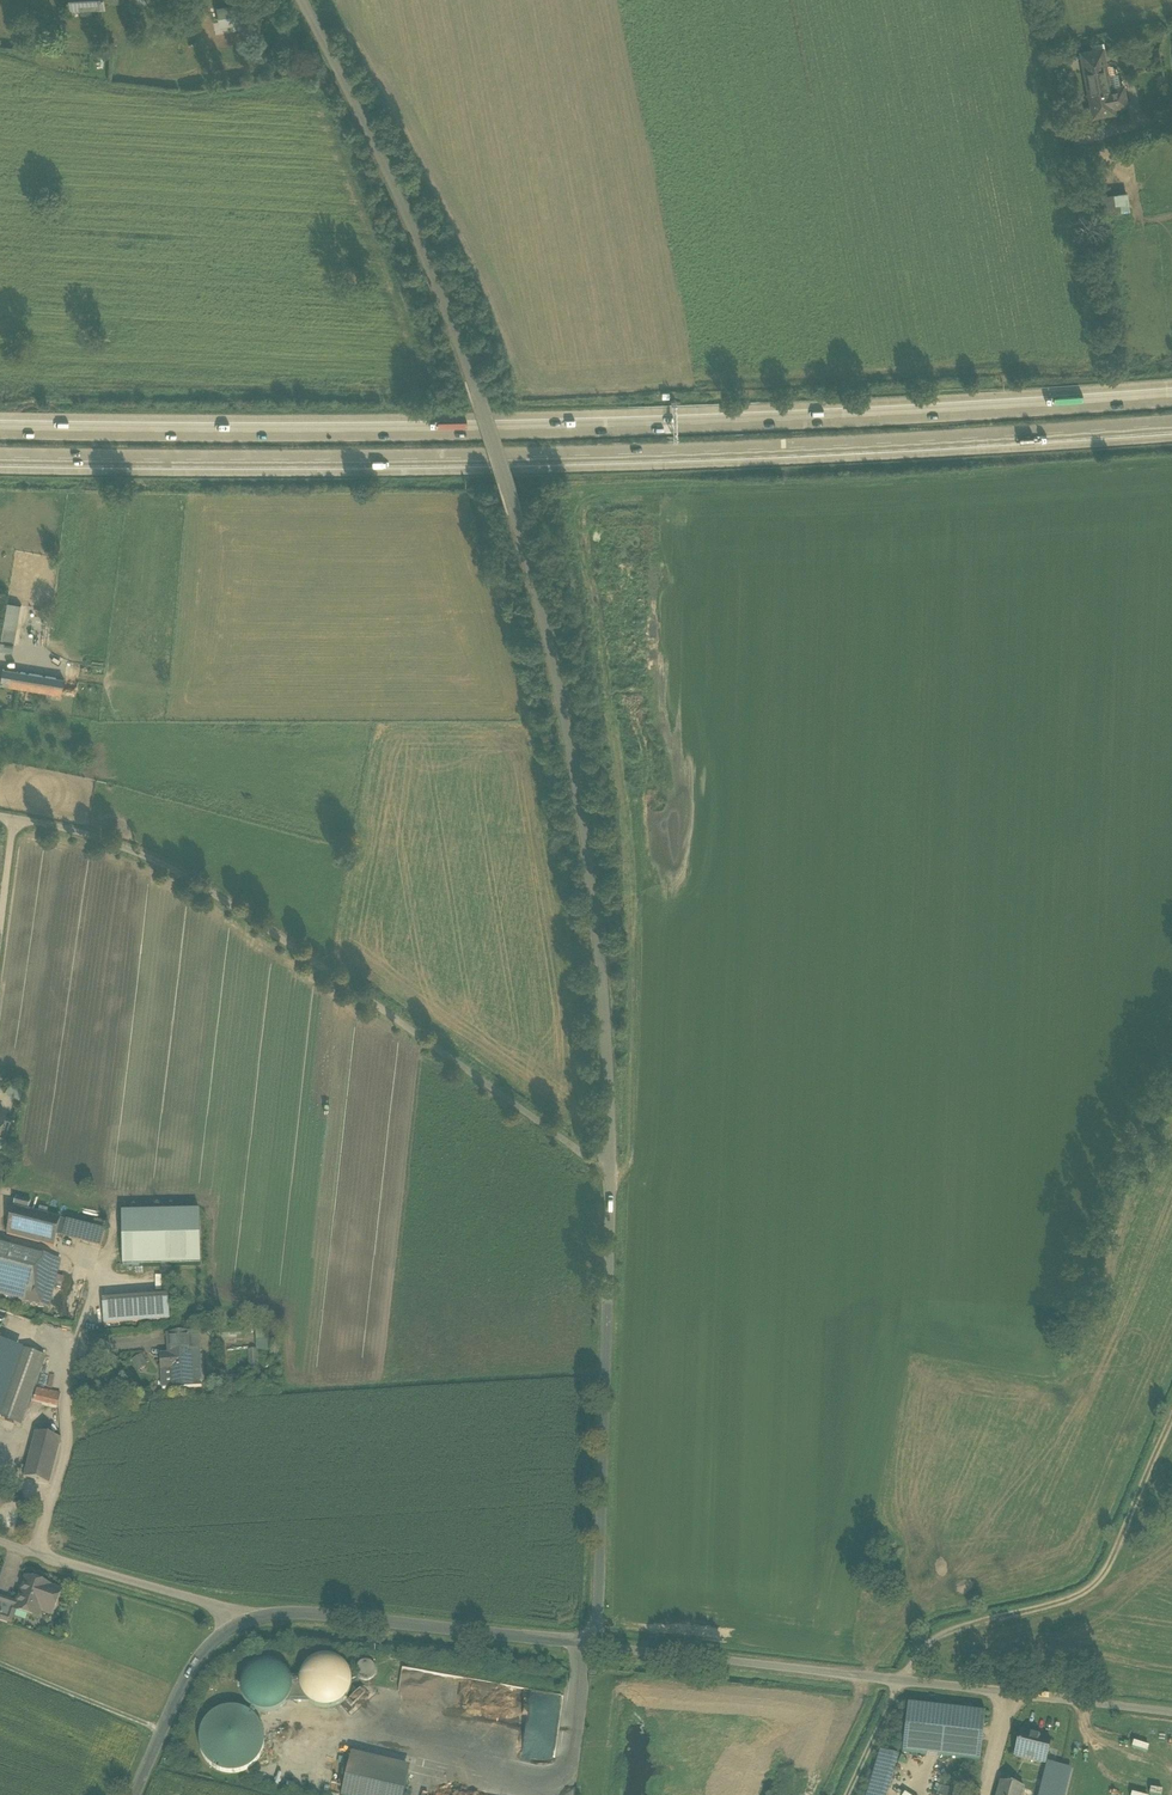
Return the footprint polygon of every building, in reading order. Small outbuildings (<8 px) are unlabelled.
[(249,3),(228,6),(229,9),(218,11),(221,23),(231,21),(234,23),(251,20),(250,12),(249,3)] [(1102,47),(1083,51),(1087,69),(1106,66),(1102,47)] [(1110,87),(1106,66),(1087,69),(1084,70),(1089,92),(1091,92),(1095,115),(1115,112),(1114,106),(1127,104),(1123,84),(1110,87)] [(1135,192),(1101,196),(1103,213),(1137,209),(1135,192)] [(1103,213),(1101,196),(1087,198),(1089,215),(1103,213)] [(7,602),(0,643),(0,649),(12,652),(20,604),(7,602)] [(56,677),(11,670),(9,685),(53,692),(56,677)] [(28,1079),(14,1076),(12,1085),(25,1089),(28,1079)] [(0,1121),(0,1135),(4,1136),(11,1117),(2,1114),(0,1121)] [(30,1203),(17,1199),(14,1209),(28,1212),(30,1203)] [(28,1212),(14,1209),(7,1235),(54,1248),(57,1237),(61,1221),(28,1212)] [(122,1214),(123,1268),(200,1266),(199,1212),(122,1214)] [(105,1233),(61,1221),(57,1237),(101,1248),(105,1233)] [(0,1247),(0,1296),(26,1303),(36,1257),(0,1247)] [(60,1260),(36,1256),(36,1257),(26,1303),(55,1310),(61,1287),(54,1285),(59,1266),(60,1260)] [(66,1268),(59,1266),(54,1285),(61,1287),(66,1268)] [(168,1296),(103,1301),(104,1326),(170,1321),(168,1296)] [(198,1334),(181,1335),(182,1352),(189,1351),(189,1352),(199,1351),(198,1334)] [(181,1335),(170,1336),(171,1353),(182,1352),(181,1335)] [(248,1350),(248,1368),(258,1368),(257,1350),(262,1350),(262,1343),(255,1344),(255,1349),(248,1350)] [(6,1395),(0,1412),(0,1419),(21,1426),(46,1359),(22,1350),(22,1351),(22,1350),(6,1395)] [(182,1352),(171,1353),(171,1354),(172,1354),(172,1358),(161,1358),(163,1390),(202,1388),(199,1351),(189,1352),(189,1351),(182,1352)] [(141,1354),(130,1360),(136,1372),(147,1366),(141,1354)] [(45,1392),(37,1390),(34,1403),(42,1405),(45,1392)] [(61,1395),(45,1392),(42,1405),(59,1408),(61,1395)] [(113,1396),(81,1398),(81,1407),(114,1405),(113,1396)] [(61,1441),(36,1434),(35,1435),(36,1435),(25,1479),(24,1479),(49,1486),(61,1441)] [(26,1579),(21,1593),(27,1591),(30,1581),(26,1579)] [(50,1588),(30,1581),(27,1591),(21,1593),(17,1604),(8,1601),(2,1615),(0,1621),(11,1625),(16,1611),(39,1619),(41,1611),(53,1615),(61,1592),(50,1588)] [(302,1680),(302,1685),(303,1690),(305,1695),(307,1699),(311,1702),(315,1705),(323,1707),(331,1707),(339,1704),(346,1699),(350,1692),(351,1684),(350,1675),(346,1668),(340,1662),(332,1659),(324,1658),(316,1661),(309,1665),(304,1672),(302,1680)] [(359,1679),(375,1676),(371,1661),(355,1664),(359,1679)] [(245,1676),(242,1684),(243,1693),(246,1700),(252,1707),(259,1711),(267,1712),(275,1711),(283,1707),(286,1703),(289,1699),(291,1695),(292,1690),(292,1685),(291,1680),(287,1673),(281,1667),(274,1663),(265,1663),(257,1665),(250,1669),(245,1676)] [(302,1680),(291,1680),(292,1685),(292,1690),(291,1695),(289,1699),(286,1703),(283,1707),(315,1705),(311,1702),(307,1699),(305,1695),(303,1690),(302,1685),(302,1680)] [(365,1688),(348,1704),(353,1709),(370,1692),(365,1688)] [(986,1714),(908,1705),(903,1753),(980,1762),(986,1714)] [(211,1718),(205,1725),(201,1734),(200,1744),(202,1755),(208,1765),(217,1771),(228,1774),(239,1774),(250,1769),(258,1762),(263,1752),(264,1741),(262,1731),(257,1722),(249,1715),(240,1711),(230,1710),(220,1712),(211,1718)] [(1050,1742),(1034,1738),(1035,1736),(1022,1732),(1015,1757),(1045,1765),(1050,1742)] [(985,1749),(982,1765),(988,1766),(992,1750),(985,1749)] [(880,1752),(867,1794),(887,1794),(899,1757),(880,1752)] [(350,1761),(342,1794),(404,1794),(409,1775),(350,1761)] [(1001,1783),(998,1794),(1023,1794),(1024,1789),(1001,1783)]
